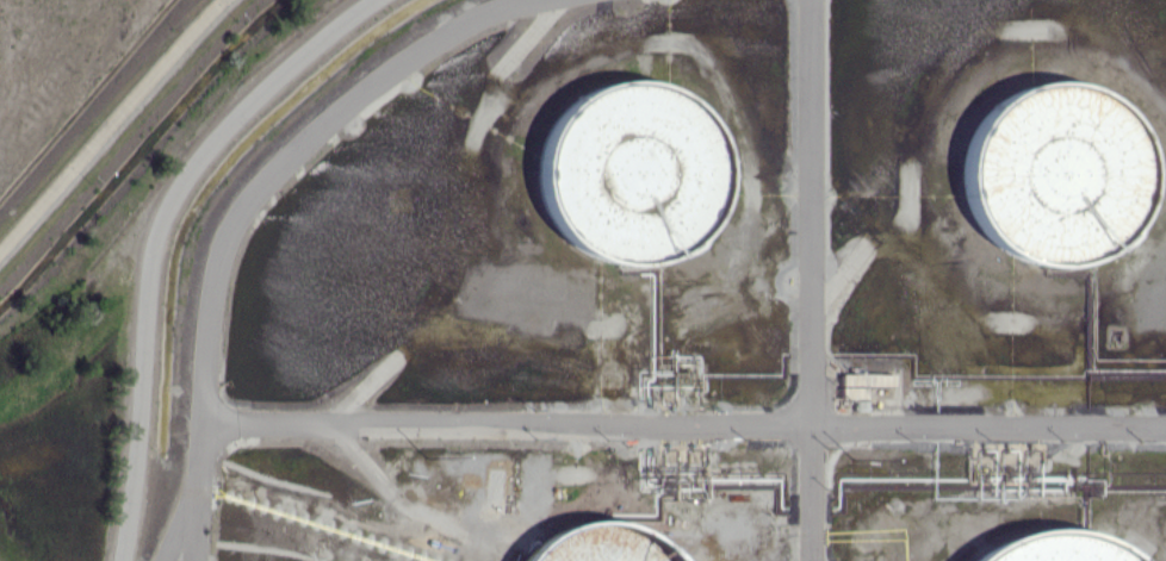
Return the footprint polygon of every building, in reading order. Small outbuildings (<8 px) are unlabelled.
[(566,100),(542,139),(534,179),(556,235),(586,252),(637,263),(695,240),(711,215),(722,163),(717,152),(714,150),(700,114),(662,91),(615,81),(566,100)] [(1126,243),(1126,229),(1143,185),(1143,168),(1125,113),(1059,86),(1040,86),(1036,87),(1030,87),(983,103),(960,161),(960,184),(978,237),(1040,262),(1045,262),(1053,265),(1058,265),(1126,243)] [(837,397),(861,398),(862,385),(889,385),(889,374),(837,374),(837,397)] [(1121,552),(1115,553),(1104,544),(1102,543),(1066,534),(1065,534),(1044,529),(1043,530),(994,542),(965,560),(1132,560),(1121,552)]
